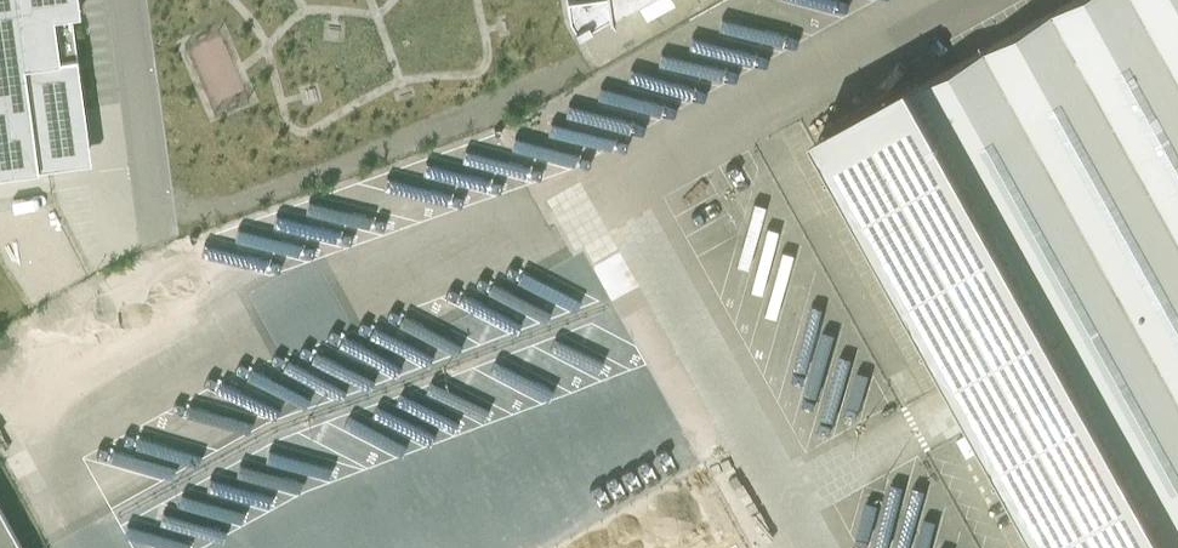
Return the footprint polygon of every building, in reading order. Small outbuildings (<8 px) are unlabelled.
[(82,160),(81,155),(80,145),(78,127),(75,108),(81,108),(84,107),(72,20),(70,11),(77,10),(79,10),(78,0),(0,0),(0,171),(82,160)] [(569,19),(578,34),(609,16),(610,16),(613,20),(614,19),(612,15),(620,10),(637,0),(567,0),(569,19)] [(917,86),(919,90),(918,90),(915,85),(908,89),(909,90),(826,136),(825,135),(818,139),(1046,547),(1177,547),(1177,0),(1072,0),(917,86)] [(444,184),(444,170),(477,169),(475,169),(492,169),(480,136),(467,136),(440,145),(443,145),(370,170),(406,169),(414,195),(444,184)] [(748,547),(782,547),(711,423),(686,437),(748,547)] [(0,507),(0,547),(23,547),(0,507)]
